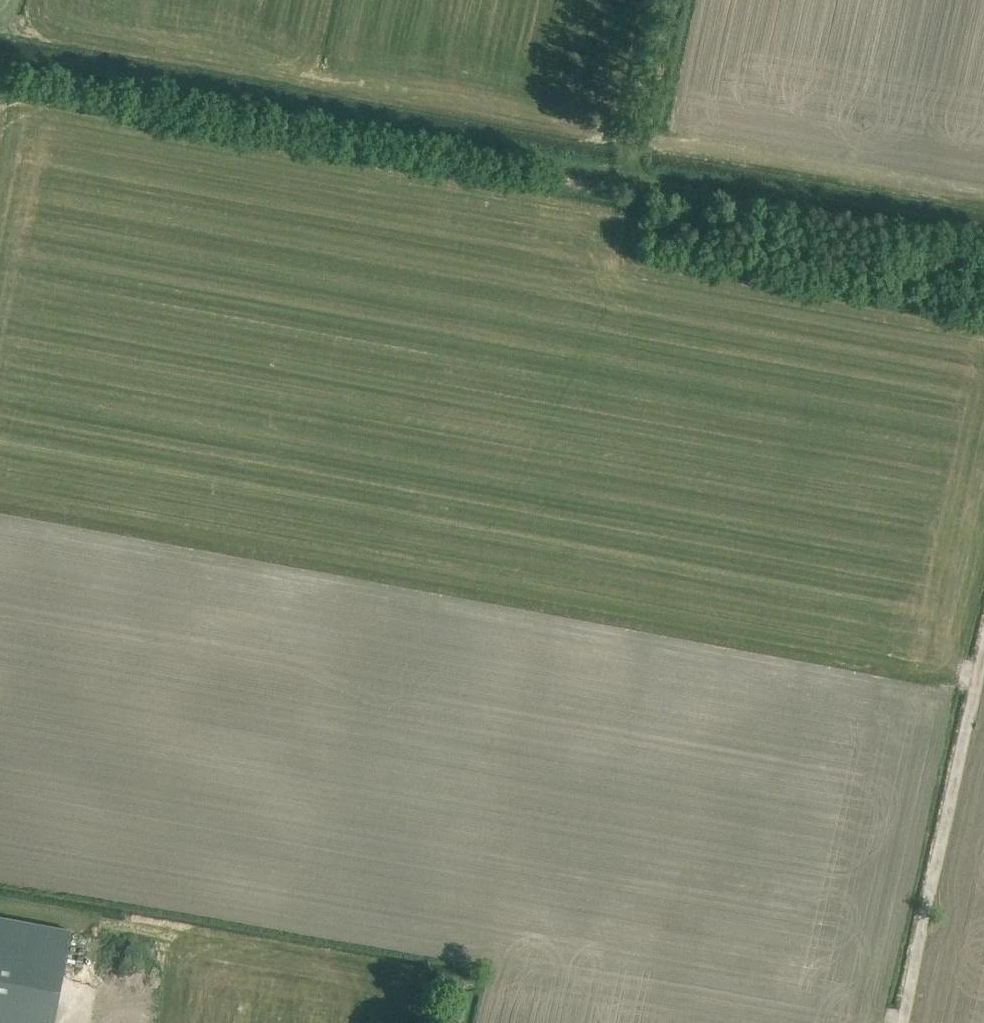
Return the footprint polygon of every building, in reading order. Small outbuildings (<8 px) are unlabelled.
[(71,930),(0,917),(0,1022),(54,1022),(71,930)]
